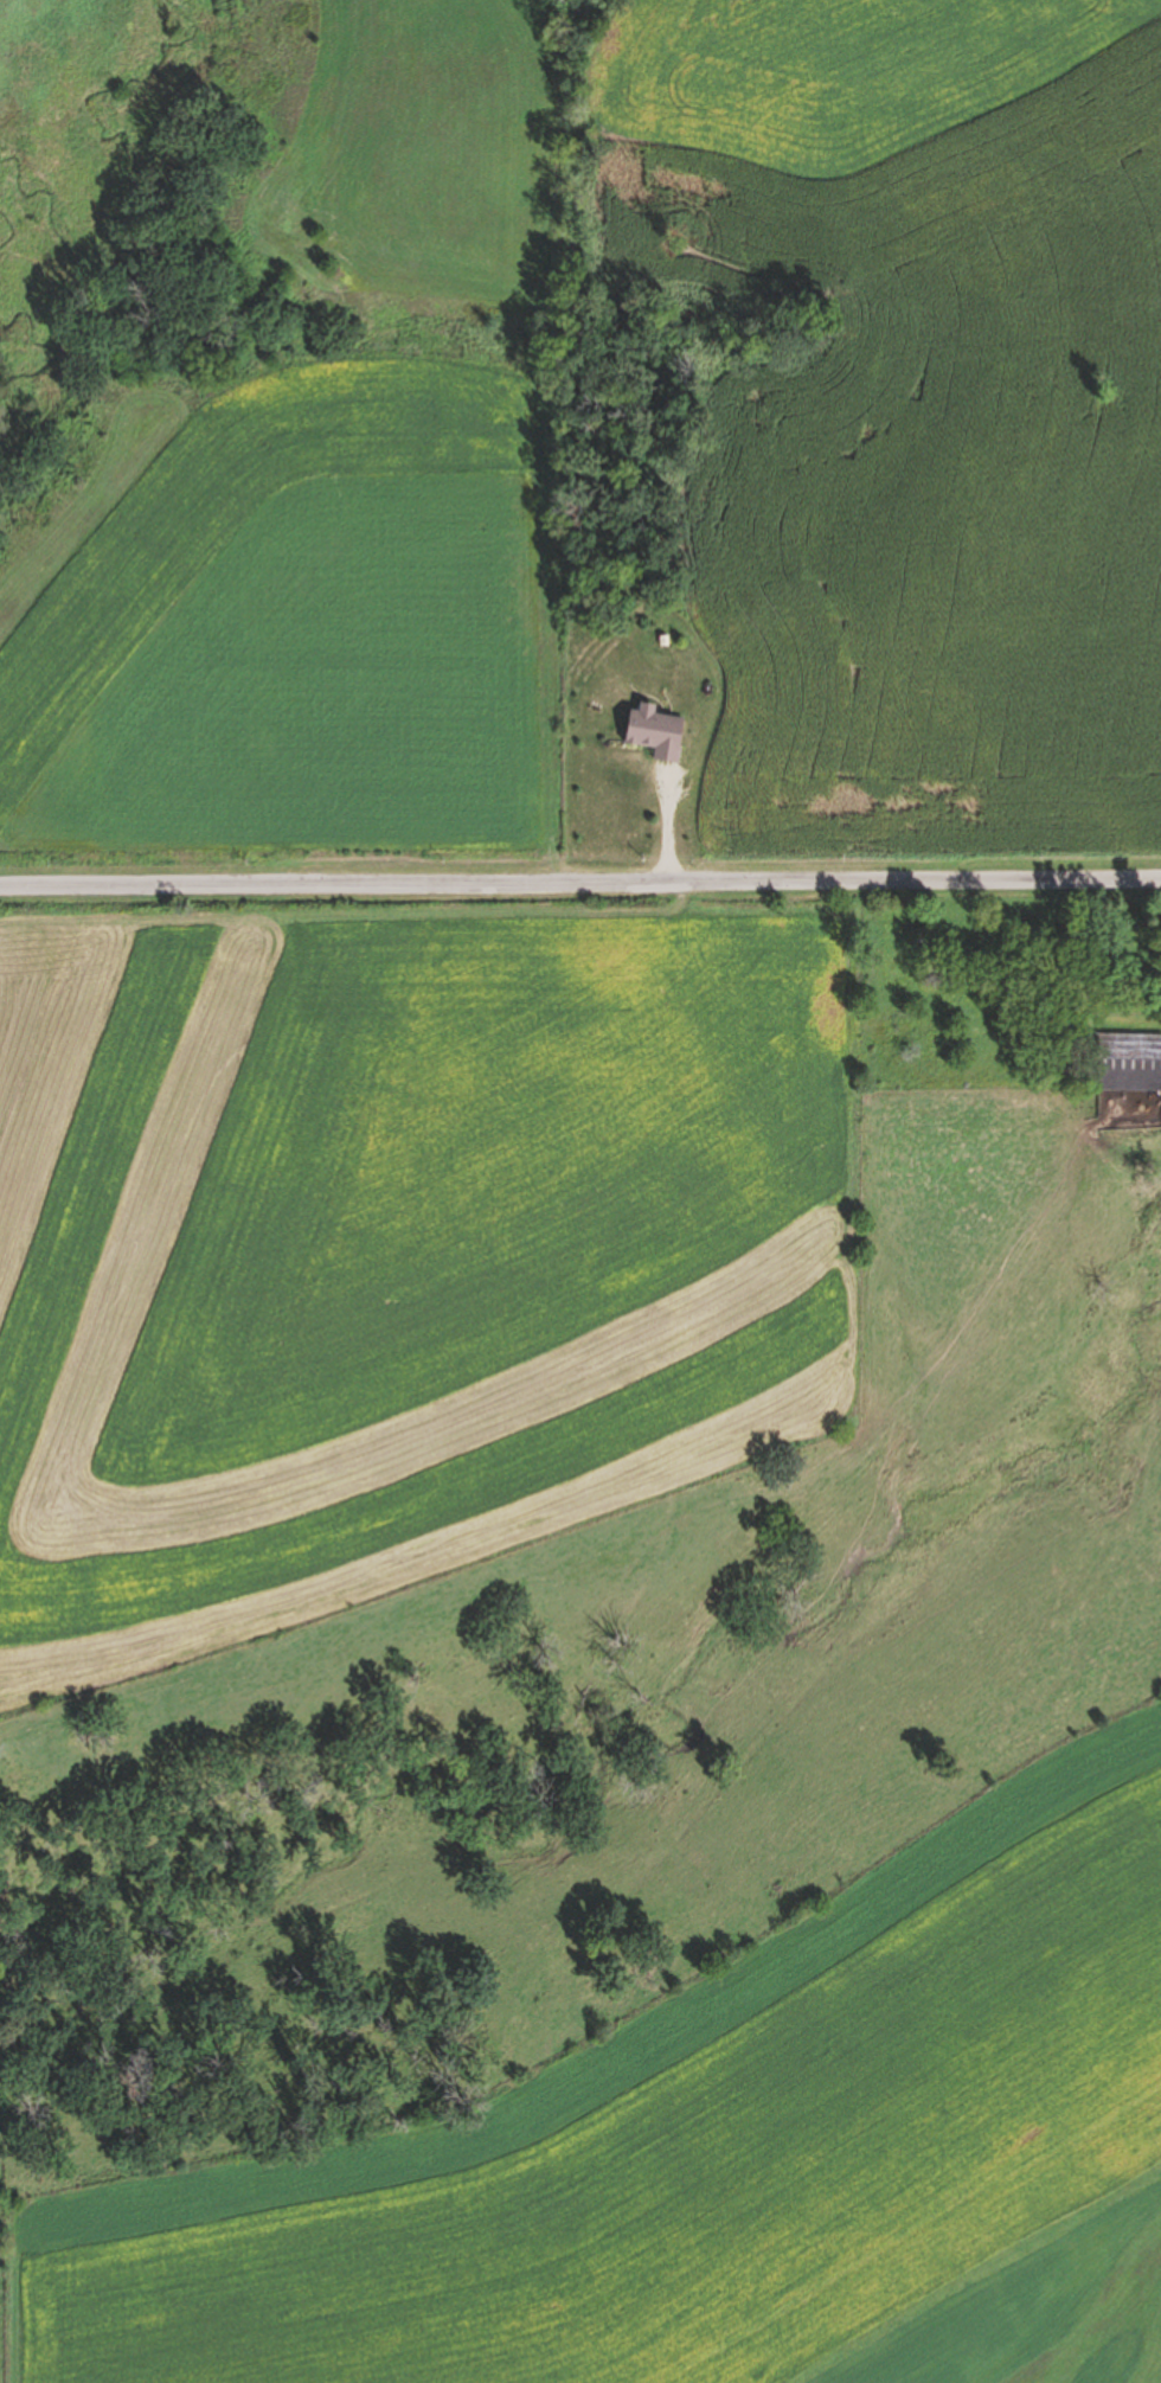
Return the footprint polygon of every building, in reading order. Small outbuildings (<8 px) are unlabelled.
[(1098,1033),(1097,1090),(1160,1091),(1160,1034),(1098,1033)]
